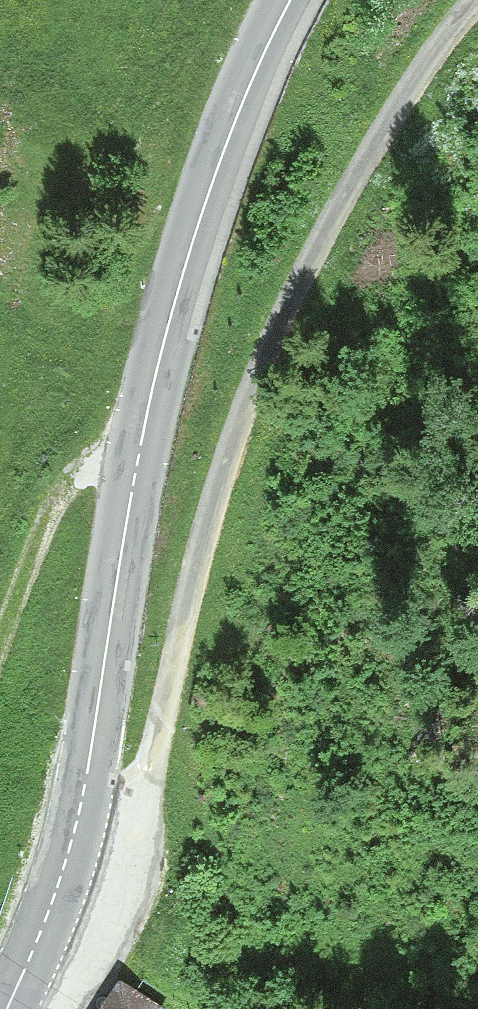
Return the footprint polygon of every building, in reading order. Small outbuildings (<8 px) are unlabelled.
[(170,993),(118,966),(96,1008),(161,1008),(170,993)]
